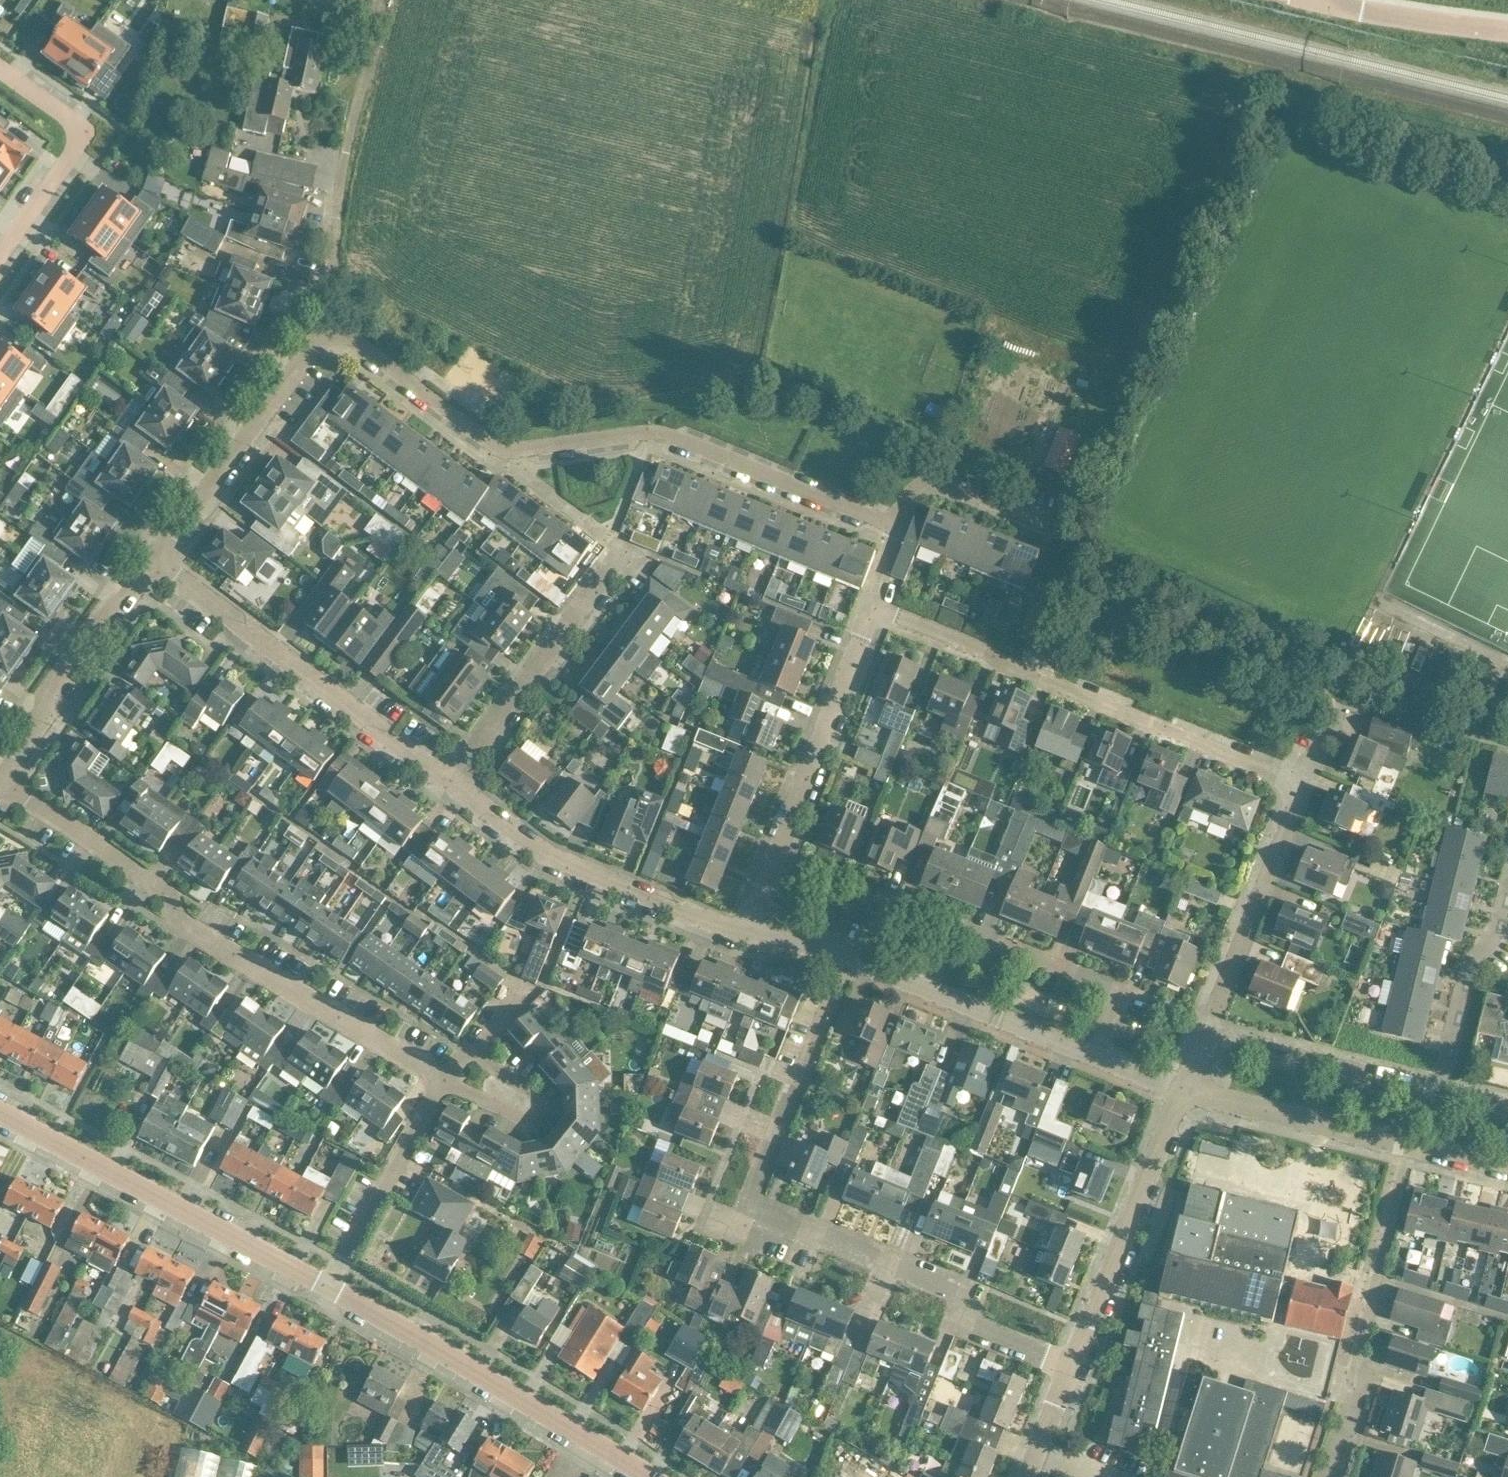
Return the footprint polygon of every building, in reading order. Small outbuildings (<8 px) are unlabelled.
[(230,1),(229,9),(239,11),(241,3),(230,1)] [(20,2),(13,12),(20,16),(27,7),(20,2)] [(90,37),(69,22),(76,12),(65,4),(50,24),(60,31),(42,56),(65,72),(90,37)] [(264,44),(270,18),(239,11),(229,9),(221,45),(262,54),(264,44)] [(99,24),(90,37),(65,72),(73,78),(71,81),(84,90),(86,87),(88,89),(106,64),(116,71),(133,48),(99,24)] [(318,45),(320,35),(293,29),(284,69),(285,69),(296,71),(292,89),(316,94),(326,46),(318,45)] [(139,53),(152,62),(154,54),(144,46),(139,53)] [(270,82),(272,74),(257,70),(243,131),(266,136),(270,117),(287,121),(292,99),(290,98),(292,89),(296,71),(285,69),(282,84),(270,82)] [(2,134),(9,124),(0,118),(0,162),(13,171),(12,172),(13,173),(16,170),(19,172),(29,159),(25,156),(28,153),(2,134)] [(213,148),(203,181),(241,193),(259,199),(255,213),(300,227),(308,204),(302,202),(306,191),(279,182),(253,177),(248,176),(247,175),(227,169),(231,154),(213,148)] [(258,153),(253,177),(279,182),(300,187),(306,164),(258,153)] [(0,162),(0,189),(12,172),(13,171),(0,162)] [(105,190),(88,213),(133,245),(157,212),(136,198),(129,208),(105,190)] [(109,278),(133,245),(88,213),(83,221),(80,218),(72,229),(76,231),(72,236),(96,253),(89,263),(109,278)] [(293,251),(300,227),(255,213),(250,227),(232,221),(227,238),(226,238),(257,252),(283,260),(287,249),(293,251)] [(191,218),(182,235),(217,255),(226,238),(227,238),(191,218)] [(222,265),(214,285),(221,288),(228,291),(263,305),(264,303),(266,304),(271,294),(268,293),(272,284),(253,276),(258,265),(234,255),(229,268),(222,265)] [(51,266),(34,289),(71,315),(72,314),(87,293),(94,299),(103,288),(82,273),(75,283),(51,266)] [(221,288),(207,320),(230,332),(236,318),(255,326),(258,317),(261,318),(265,308),(263,307),(263,305),(228,291),(221,288)] [(80,320),(72,314),(71,315),(34,289),(18,311),(42,329),(35,339),(56,353),(80,320)] [(164,299),(151,290),(142,303),(155,312),(164,299)] [(150,324),(137,315),(130,325),(143,334),(150,324)] [(195,329),(183,345),(185,347),(225,375),(226,373),(228,375),(235,366),(232,364),(238,356),(222,345),(230,332),(207,320),(197,315),(190,325),(195,329)] [(21,359),(0,344),(0,378),(17,391),(18,390),(33,369),(40,375),(49,363),(28,349),(21,359)] [(175,367),(167,377),(188,392),(195,382),(212,393),(217,386),(219,387),(226,378),(224,376),(225,375),(185,347),(172,365),(175,367)] [(72,375),(60,392),(73,401),(85,384),(72,375)] [(167,377),(147,405),(184,432),(185,430),(188,432),(194,422),(192,421),(198,413),(181,401),(188,392),(167,377)] [(18,390),(17,391),(0,378),(0,428),(2,429),(26,395),(18,390)] [(351,435),(374,404),(351,387),(345,395),(334,387),(292,442),(319,463),(327,452),(312,441),(329,418),(351,435)] [(374,452),(397,421),(374,404),(351,435),(374,452)] [(147,405),(127,433),(148,448),(155,438),(171,450),(177,442),(179,444),(185,435),(183,433),(184,432),(147,405)] [(49,413),(43,421),(54,429),(60,421),(49,413)] [(397,469),(420,438),(397,421),(374,452),(397,469)] [(123,439),(107,462),(144,488),(145,487),(147,488),(154,479),(152,478),(157,470),(141,458),(148,448),(127,433),(117,427),(113,432),(123,439)] [(1080,438),(1061,430),(1046,467),(1064,475),(1080,438)] [(420,487),(443,456),(420,438),(397,469),(420,487)] [(82,470),(74,481),(87,490),(107,505),(114,495),(131,507),(136,499),(139,500),(145,491),(143,490),(144,488),(107,462),(95,453),(83,470),(82,470)] [(443,504),(466,473),(443,456),(420,487),(443,504)] [(306,515),(318,500),(329,509),(344,489),(305,459),(303,461),(307,464),(301,472),(294,467),(291,470),(279,460),(275,465),(270,466),(265,473),(266,478),(262,483),(306,515)] [(674,513),(689,477),(661,466),(658,476),(645,471),(633,502),(646,507),(648,503),(674,513)] [(345,471),(339,478),(349,486),(355,479),(345,471)] [(489,490),(466,473),(443,504),(467,522),(477,509),(476,509),(489,490)] [(499,526),(522,495),(499,477),(489,490),(476,509),(477,509),(499,526)] [(701,524),(715,488),(689,477),(674,513),(701,524)] [(360,493),(365,486),(355,479),(349,486),(360,493)] [(262,483),(258,488),(253,488),(248,495),(249,500),(245,505),(258,514),(256,517),(263,523),(257,531),(253,528),(252,530),(289,558),(301,543),(299,534),(295,530),(306,515),(262,483)] [(728,535),(742,499),(715,488),(701,524),(728,535)] [(79,500),(61,514),(66,519),(73,523),(104,545),(105,544),(107,545),(113,536),(111,534),(117,526),(101,515),(107,505),(87,490),(79,500)] [(522,543),(545,512),(522,495),(499,526),(522,543)] [(754,546),(769,510),(742,499),(728,535),(754,546)] [(385,512),(395,520),(401,513),(391,505),(385,512)] [(781,557),(796,521),(769,510),(754,546),(781,557)] [(945,557),(960,521),(932,510),(929,520),(916,515),(891,577),(905,582),(919,546),(945,557)] [(545,561),(569,530),(545,512),(522,543),(545,561)] [(411,521),(401,513),(395,520),(405,527),(411,521)] [(39,524),(31,536),(34,538),(46,547),(67,562),(74,552),(91,564),(96,556),(98,557),(105,548),(103,547),(104,545),(73,523),(66,519),(55,535),(39,524)] [(808,567),(823,532),(796,521),(781,557),(808,567)] [(972,568),(986,532),(960,521),(945,557),(972,568)] [(460,530),(455,537),(460,541),(465,545),(470,538),(460,530)] [(592,547),(569,530),(545,561),(569,578),(592,547)] [(207,559),(204,563),(217,572),(219,568),(238,582),(247,569),(257,576),(270,586),(283,569),(270,559),(275,552),(252,535),(243,546),(225,532),(206,558),(207,559)] [(834,578),(849,542),(823,532),(808,567),(834,578)] [(999,578),(1013,543),(986,532),(972,568),(999,578)] [(404,536),(375,539),(394,553),(406,537),(404,536)] [(460,541),(455,537),(453,536),(446,546),(453,552),(460,541)] [(34,538),(14,567),(26,575),(63,602),(64,600),(67,602),(73,593),(71,591),(77,583),(60,571),(67,562),(46,547),(34,538)] [(662,544),(651,540),(647,549),(652,551),(657,553),(658,553),(662,544)] [(487,542),(481,550),(492,557),(497,550),(487,542)] [(862,589),(876,553),(849,542),(834,578),(862,589)] [(1038,560),(1041,554),(1013,543),(999,578),(1025,589),(1023,593),(1035,598),(1048,564),(1038,560)] [(685,564),(688,556),(676,551),(673,560),(685,564)] [(700,561),(688,556),(685,564),(696,569),(700,561)] [(431,557),(424,566),(435,575),(436,573),(442,565),(431,557)] [(706,557),(700,570),(711,575),(717,562),(706,557)] [(326,645),(354,606),(340,595),(355,575),(337,562),(310,598),(311,599),(312,597),(323,605),(308,624),(307,625),(317,633),(314,636),(326,645)] [(27,618),(34,609),(50,620),(56,612),(58,614),(64,605),(62,603),(63,602),(26,575),(14,567),(3,582),(0,580),(0,599),(27,618)] [(533,577),(523,569),(517,577),(528,584),(533,577)] [(517,598),(524,589),(498,570),(486,586),(487,587),(476,603),(488,612),(520,636),(533,617),(520,608),(524,603),(517,598)] [(536,573),(533,577),(528,584),(548,599),(556,588),(536,573)] [(736,592),(739,583),(728,579),(724,587),(736,592)] [(644,604),(636,615),(663,635),(676,617),(683,622),(691,610),(652,581),(643,592),(644,593),(639,600),(644,604)] [(748,596),(751,588),(739,583),(736,592),(748,596)] [(765,597),(776,601),(780,590),(769,585),(765,597)] [(792,607),(795,599),(783,595),(780,603),(792,607)] [(23,658),(24,657),(26,659),(33,649),(31,648),(36,640),(20,628),(27,618),(0,599),(0,642),(23,658)] [(807,604),(795,599),(792,607),(803,612),(807,604)] [(955,612),(958,604),(946,599),(943,607),(955,612)] [(418,602),(415,606),(427,615),(430,611),(418,602)] [(970,608),(958,604),(955,612),(966,617),(970,608)] [(399,623),(388,637),(403,648),(414,634),(427,616),(427,615),(415,606),(413,605),(399,623)] [(368,617),(354,606),(326,645),(337,653),(339,649),(349,657),(350,656),(362,640),(372,647),(371,649),(372,650),(394,620),(377,606),(368,617)] [(819,618),(827,622),(832,610),(824,607),(819,618)] [(807,637),(813,623),(778,609),(769,629),(782,633),(773,656),(806,669),(817,641),(807,637)] [(520,636),(488,612),(477,625),(466,616),(452,635),(482,658),(493,644),(506,654),(520,636)] [(986,612),(982,623),(993,627),(997,616),(986,612)] [(623,621),(617,629),(649,653),(663,635),(636,615),(629,625),(623,621)] [(617,641),(609,651),(635,671),(647,680),(661,662),(649,653),(617,629),(611,637),(617,641)] [(380,680),(403,648),(388,637),(365,669),(380,680)] [(10,677),(15,669),(18,671),(24,661),(22,660),(23,658),(0,642),(0,670),(10,677)] [(192,693),(208,669),(208,668),(205,672),(196,665),(198,662),(170,642),(133,648),(135,659),(125,674),(145,688),(158,669),(192,693)] [(635,671),(609,651),(601,662),(595,658),(590,665),(622,689),(635,671)] [(475,667),(480,661),(472,655),(467,661),(456,653),(440,676),(472,700),(488,677),(475,667)] [(794,698),(806,669),(773,656),(762,682),(712,662),(709,669),(706,678),(727,686),(740,692),(767,702),(767,703),(781,709),(787,695),(794,698)] [(907,700),(919,668),(888,656),(873,696),(888,702),(882,718),(897,724),(893,731),(906,737),(919,705),(907,700)] [(704,682),(706,678),(709,669),(702,664),(694,674),(704,682)] [(617,696),(622,689),(590,665),(584,673),(590,677),(581,688),(587,692),(579,703),(603,721),(617,732),(632,712),(632,707),(620,699),(617,696)] [(455,722),(472,700),(440,676),(423,698),(433,706),(426,716),(434,722),(442,712),(455,722)] [(943,678),(935,697),(929,711),(948,718),(941,734),(963,742),(980,702),(978,701),(977,706),(967,702),(972,690),(943,678)] [(223,727),(245,695),(226,681),(217,694),(205,686),(181,721),(194,729),(205,714),(223,727)] [(740,692),(727,686),(722,698),(736,704),(730,718),(749,726),(743,741),(772,753),(783,725),(761,716),(767,703),(767,702),(740,692)] [(108,693),(101,703),(103,704),(102,706),(134,728),(146,710),(154,716),(160,720),(167,709),(161,705),(141,691),(135,701),(115,687),(110,695),(108,693)] [(998,695),(996,699),(998,700),(989,723),(1003,729),(997,744),(1023,755),(1034,727),(1022,722),(1031,700),(1003,689),(1000,696),(998,695)] [(683,693),(678,705),(687,708),(692,696),(683,693)] [(251,751),(284,709),(276,703),(272,709),(261,701),(260,702),(251,694),(232,720),(250,734),(243,745),(251,751)] [(603,721),(579,703),(570,716),(594,733),(603,721)] [(682,720),(687,708),(678,705),(673,717),(682,720)] [(134,728),(102,706),(100,709),(98,707),(92,717),(94,718),(89,726),(108,739),(101,749),(121,762),(129,752),(121,746),(134,728)] [(278,754),(298,728),(287,720),(292,715),(284,709),(251,751),(259,757),(267,747),(278,754)] [(1053,709),(1046,727),(1037,748),(1064,759),(1061,768),(1074,773),(1086,741),(1074,737),(1081,720),(1053,709)] [(1349,747),(1341,768),(1352,773),(1352,775),(1356,776),(1357,774),(1377,782),(1384,765),(1402,772),(1408,758),(1410,747),(1415,727),(1374,717),(1374,718),(1376,719),(1370,745),(1357,740),(1354,738),(1353,738),(1353,739),(1349,747)] [(296,768),(320,736),(313,731),(308,736),(298,728),(278,754),(296,768)] [(1103,729),(1096,748),(1090,762),(1105,769),(1099,784),(1123,794),(1134,768),(1122,763),(1131,740),(1103,729)] [(725,752),(738,757),(730,775),(759,786),(768,764),(749,756),(751,751),(700,730),(695,743),(724,754),(725,752)] [(893,731),(884,756),(896,761),(906,737),(893,731)] [(315,783),(335,756),(324,748),(328,742),(320,736),(296,768),(315,783)] [(103,818),(104,819),(121,795),(87,771),(100,753),(79,739),(69,754),(59,756),(65,792),(94,812),(96,808),(106,815),(103,818)] [(169,743),(152,768),(163,775),(173,761),(185,770),(192,759),(169,743)] [(665,744),(663,750),(678,756),(680,750),(665,744)] [(703,752),(692,748),(688,758),(699,762),(703,752)] [(1153,749),(1146,768),(1139,784),(1154,790),(1148,805),(1173,815),(1184,789),(1172,784),(1181,760),(1153,749)] [(564,773),(544,758),(539,765),(519,750),(501,774),(520,789),(518,792),(532,802),(546,783),(553,788),(564,773)] [(372,775),(373,776),(374,775),(354,760),(354,761),(345,754),(346,754),(345,753),(320,786),(340,801),(337,804),(333,802),(328,809),(340,818),(348,807),(372,775)] [(1485,793),(1507,798),(1507,764),(1506,763),(1507,758),(1495,755),(1485,793)] [(878,770),(874,779),(887,784),(896,761),(884,756),(878,770)] [(695,772),(699,762),(688,758),(684,768),(695,772)] [(576,760),(569,770),(576,775),(583,765),(576,760)] [(950,767),(944,782),(965,790),(971,775),(950,767)] [(1199,771),(1191,790),(1185,806),(1212,816),(1210,822),(1228,829),(1231,824),(1248,831),(1259,801),(1214,783),(1216,778),(1199,771)] [(234,774),(228,781),(239,788),(244,781),(234,774)] [(366,821),(386,795),(376,787),(380,781),(373,776),(372,775),(348,807),(366,821)] [(751,807),(759,786),(730,775),(722,796),(751,807)] [(609,797),(600,793),(594,800),(570,779),(546,811),(554,817),(553,820),(555,824),(558,826),(561,826),(565,825),(573,831),(578,823),(595,830),(609,797)] [(163,808),(168,801),(150,789),(150,788),(140,781),(121,807),(131,814),(122,826),(130,831),(128,833),(138,840),(139,838),(141,839),(163,808)] [(965,790),(944,782),(919,846),(933,852),(938,838),(945,841),(965,790)] [(1389,800),(1373,794),(1354,786),(1354,787),(1359,789),(1354,802),(1331,793),(1320,821),(1351,833),(1357,819),(1367,823),(1373,809),(1384,813),(1387,807),(1389,800)] [(270,803),(275,795),(265,788),(260,796),(270,803)] [(615,806),(601,842),(629,854),(635,838),(640,826),(653,831),(664,802),(641,792),(636,790),(633,800),(628,811),(615,806)] [(686,795),(675,791),(671,800),(682,804),(686,795)] [(287,803),(275,795),(270,803),(281,811),(287,803)] [(385,835),(409,803),(401,797),(397,803),(386,795),(366,821),(385,835)] [(742,828),(751,807),(722,796),(714,817),(742,828)] [(1014,796),(1010,807),(1021,812),(1025,801),(1014,796)] [(678,814),(682,804),(671,800),(668,810),(678,814)] [(1389,800),(1387,807),(1393,809),(1396,803),(1389,800)] [(183,840),(197,820),(186,813),(168,801),(163,808),(141,839),(143,841),(142,843),(151,850),(153,848),(160,853),(174,833),(183,840)] [(423,823),(423,822),(412,814),(417,808),(409,803),(385,835),(413,856),(432,830),(423,823)] [(313,809),(304,807),(295,820),(308,829),(315,822),(317,815),(313,809)] [(850,856),(864,821),(832,808),(818,844),(850,856)] [(1015,853),(1024,831),(1029,817),(1016,811),(1002,848),(1015,853)] [(734,849),(742,828),(714,817),(705,838),(734,849)] [(1023,866),(1035,836),(1041,821),(1029,817),(1024,831),(1015,853),(1012,861),(1023,866)] [(198,879),(220,848),(202,835),(208,828),(197,820),(183,840),(193,847),(179,866),(187,871),(185,873),(195,880),(196,878),(198,879)] [(911,860),(918,841),(921,833),(899,824),(895,833),(881,828),(866,863),(892,873),(900,855),(911,860)] [(1436,825),(1435,833),(1446,836),(1448,828),(1436,825)] [(1111,834),(1091,826),(1086,838),(1092,841),(1106,847),(1111,834)] [(1449,828),(1442,855),(1475,863),(1480,864),(1484,851),(1487,838),(1468,833),(1449,828)] [(441,877),(465,845),(458,839),(453,845),(442,837),(432,830),(413,856),(441,877)] [(293,843),(297,836),(289,831),(284,837),(293,843)] [(665,848),(669,839),(658,834),(654,844),(665,848)] [(301,849),(306,842),(297,836),(293,843),(301,849)] [(343,853),(348,846),(338,838),(333,846),(343,853)] [(725,871),(734,849),(705,838),(697,859),(725,871)] [(1042,897),(1030,928),(1057,939),(1064,921),(1075,925),(1080,912),(1088,892),(1089,892),(1093,881),(1107,847),(1106,847),(1092,841),(1087,854),(1090,855),(1075,892),(1062,887),(1056,903),(1042,897)] [(952,897),(966,863),(949,857),(952,848),(942,843),(938,852),(937,852),(924,886),(952,897)] [(252,844),(245,854),(254,860),(261,850),(252,844)] [(651,853),(662,857),(665,848),(654,844),(651,853)] [(473,851),(465,845),(441,877),(459,890),(479,864),(469,856),(473,851)] [(354,861),(359,853),(348,846),(343,853),(354,861)] [(231,873),(240,880),(254,860),(245,854),(243,853),(238,860),(220,848),(198,879),(200,881),(199,883),(208,889),(210,887),(217,893),(231,873)] [(1150,853),(1148,860),(1158,864),(1162,853),(1156,851),(1150,853)] [(1357,864),(1354,863),(1335,855),(1333,861),(1308,851),(1296,882),(1330,895),(1335,881),(1348,886),(1357,864)] [(253,901),(273,872),(279,863),(267,855),(261,864),(254,860),(240,880),(234,888),(253,901)] [(328,867),(333,861),(324,855),(320,862),(328,867)] [(1442,855),(1436,881),(1473,890),(1476,878),(1480,864),(1475,863),(1442,855)] [(39,908),(56,884),(55,883),(53,887),(43,880),(46,877),(17,857),(0,860),(0,893),(6,884),(39,908)] [(716,893),(725,871),(697,859),(688,882),(716,893)] [(1404,871),(1375,859),(1368,875),(1397,887),(1404,871)] [(333,861),(328,867),(336,873),(346,880),(351,873),(341,867),(333,861)] [(981,908),(988,890),(994,874),(966,863),(952,897),(981,908)] [(478,904),(502,872),(494,867),(490,872),(479,864),(459,890),(478,904)] [(1174,865),(1171,873),(1184,878),(1187,870),(1174,865)] [(1020,871),(1002,917),(1030,928),(1042,897),(1029,892),(1035,877),(1020,871)] [(271,913),(291,884),(273,872),(253,901),(271,913)] [(516,892),(511,888),(505,884),(509,878),(502,872),(478,904),(506,926),(521,907),(511,899),(516,892)] [(1224,893),(1184,878),(1179,891),(1219,906),(1224,893)] [(288,925),(314,888),(303,879),(296,888),(291,884),(271,913),(288,925)] [(360,880),(355,886),(364,892),(368,885),(360,880)] [(1401,880),(1398,890),(1408,892),(1410,883),(1401,880)] [(1088,892),(1080,912),(1081,913),(1092,917),(1080,948),(1107,959),(1121,924),(1128,908),(1115,903),(1102,897),(1106,886),(1093,881),(1089,892),(1088,892)] [(1430,906),(1429,907),(1462,915),(1467,916),(1470,902),(1473,890),(1436,881),(1430,906)] [(368,885),(364,892),(372,898),(382,905),(387,898),(376,891),(368,885)] [(306,938),(326,909),(320,905),(327,896),(314,888),(288,925),(306,938)] [(48,902),(35,922),(45,929),(43,932),(61,945),(63,941),(90,902),(88,901),(90,899),(80,892),(79,894),(71,889),(58,908),(48,902)] [(536,985),(567,909),(539,897),(528,926),(542,931),(522,979),(536,985)] [(109,915),(90,902),(63,941),(92,961),(106,941),(96,935),(109,915)] [(407,922),(412,916),(393,903),(389,909),(407,922)] [(439,919),(449,927),(460,911),(450,903),(444,912),(439,919)] [(1328,921),(1306,912),(1287,904),(1275,935),(1288,940),(1287,941),(1292,943),(1315,953),(1328,921)] [(439,919),(444,912),(434,905),(428,912),(439,919)] [(1423,933),(1423,934),(1447,940),(1460,943),(1464,930),(1467,916),(1462,915),(1429,907),(1423,933)] [(324,950),(344,921),(326,909),(306,938),(324,950)] [(9,910),(0,923),(22,938),(31,925),(9,910)] [(1121,924),(1107,959),(1133,969),(1144,942),(1156,947),(1157,947),(1165,928),(1167,923),(1141,913),(1135,929),(1121,924)] [(1382,926),(1348,913),(1342,929),(1376,942),(1382,926)] [(421,939),(429,927),(412,916),(407,922),(404,927),(421,939)] [(362,934),(344,921),(324,950),(342,963),(362,934)] [(601,967),(616,928),(608,925),(605,932),(592,927),(592,928),(575,921),(563,951),(569,953),(563,966),(577,972),(582,960),(601,967)] [(15,949),(22,938),(0,923),(0,938),(15,949)] [(601,967),(596,978),(606,982),(610,971),(622,976),(635,944),(623,939),(626,932),(616,928),(601,967)] [(1156,947),(1147,968),(1157,972),(1155,978),(1184,989),(1199,952),(1187,947),(1191,938),(1172,931),(1165,928),(1157,947),(1156,947)] [(126,973),(148,942),(128,929),(115,948),(106,941),(92,961),(103,968),(108,961),(126,973)] [(1410,929),(1403,956),(1436,964),(1441,965),(1444,951),(1447,940),(1423,934),(1423,933),(1410,929)] [(446,942),(450,935),(442,930),(438,936),(446,942)] [(369,976),(389,948),(371,935),(351,964),(369,976)] [(459,941),(450,935),(446,942),(454,948),(459,941)] [(167,955),(148,942),(126,973),(144,986),(139,993),(149,1001),(155,993),(163,981),(153,974),(167,955)] [(635,944),(622,976),(633,980),(629,991),(639,994),(639,993),(641,989),(643,984),(659,945),(650,942),(648,949),(635,944)] [(643,984),(641,989),(663,998),(665,993),(666,989),(677,993),(686,972),(676,968),(678,961),(665,956),(668,949),(659,945),(643,984)] [(387,989),(407,960),(389,948),(369,976),(387,989)] [(1383,955),(1372,952),(1369,964),(1379,968),(1383,955)] [(1298,979),(1319,987),(1323,989),(1328,977),(1323,975),(1326,969),(1288,954),(1288,955),(1290,956),(1284,972),(1263,964),(1251,996),(1286,1010),(1298,979)] [(1403,956),(1396,982),(1434,992),(1437,979),(1441,965),(1436,964),(1403,956)] [(472,957),(465,968),(475,975),(482,965),(472,957)] [(188,1005),(210,974),(191,960),(177,980),(168,973),(163,981),(155,993),(165,1000),(170,993),(188,1005)] [(405,1001),(425,972),(407,960),(387,989),(405,1001)] [(686,972),(677,993),(688,998),(690,993),(704,999),(699,1011),(707,1014),(707,1015),(708,1015),(728,965),(719,961),(716,968),(703,963),(698,977),(686,972)] [(504,980),(482,965),(475,975),(475,976),(496,991),(504,980)] [(728,965),(708,1015),(728,1023),(733,1010),(734,1011),(746,980),(734,975),(737,969),(728,965)] [(422,1013),(442,985),(425,972),(405,1001),(422,1013)] [(229,987),(210,974),(188,1005),(206,1018),(201,1025),(212,1033),(225,1013),(216,1006),(229,987)] [(38,977),(31,988),(38,993),(46,982),(38,977)] [(746,980),(734,1011),(747,1016),(742,1027),(750,1031),(751,1029),(755,1019),(770,982),(761,978),(758,985),(746,980)] [(770,982),(755,1019),(788,1032),(803,995),(770,982)] [(1396,982),(1390,1008),(1423,1016),(1428,1017),(1431,1003),(1434,992),(1396,982)] [(440,1026),(460,997),(442,985),(422,1013),(440,1026)] [(588,1000),(591,992),(579,987),(576,995),(588,1000)] [(70,992),(63,1003),(74,1010),(81,999),(70,992)] [(603,996),(591,992),(588,1000),(600,1004),(603,996)] [(1478,1033),(1497,1038),(1492,1061),(1507,1065),(1507,1022),(1507,1023),(1503,1022),(1507,1002),(1507,999),(1487,994),(1478,1033)] [(20,1008),(28,1012),(34,1001),(26,997),(20,1008)] [(478,1010),(460,997),(440,1026),(458,1038),(478,1010)] [(245,1045),(267,1013),(248,1000),(235,1020),(225,1013),(212,1033),(222,1040),(227,1033),(245,1045)] [(50,1001),(41,1019),(52,1025),(61,1008),(50,1001)] [(855,1060),(879,1070),(889,1046),(877,1041),(888,1013),(862,1003),(861,1007),(848,1002),(837,1030),(863,1041),(855,1060)] [(52,1025),(50,1028),(59,1032),(69,1012),(61,1008),(52,1025)] [(1388,1015),(1384,1035),(1421,1044),(1424,1031),(1428,1017),(1423,1016),(1390,1008),(1388,1015)] [(536,1010),(510,1033),(526,1050),(530,1046),(537,1055),(559,1036),(536,1010)] [(631,1014),(620,1010),(617,1017),(627,1022),(631,1014)] [(267,1013),(245,1045),(240,1052),(269,1072),(274,1065),(282,1053),(273,1046),(286,1027),(267,1013)] [(631,1014),(627,1022),(634,1025),(638,1017),(631,1014)] [(7,1056),(20,1030),(0,1019),(0,1052),(7,1056)] [(903,1019),(892,1047),(889,1046),(879,1070),(873,1085),(884,1089),(889,1075),(887,1074),(896,1049),(931,1063),(942,1035),(903,1019)] [(82,1024),(77,1033),(85,1037),(99,1044),(104,1035),(82,1024)] [(133,1025),(123,1038),(125,1039),(130,1041),(136,1044),(144,1032),(133,1025)] [(664,1025),(661,1035),(668,1037),(671,1028),(664,1025)] [(742,1027),(737,1039),(738,1040),(746,1043),(750,1031),(742,1027)] [(43,1042),(29,1068),(52,1079),(65,1054),(69,1046),(56,1038),(59,1032),(50,1028),(43,1042)] [(746,1043),(744,1047),(757,1053),(758,1049),(754,1031),(751,1029),(750,1031),(746,1043)] [(20,1030),(7,1056),(29,1068),(43,1042),(20,1030)] [(713,1035),(702,1030),(698,1039),(697,1041),(709,1045),(713,1035)] [(303,1084),(308,1077),(330,1045),(311,1032),(297,1051),(288,1045),(282,1053),(274,1065),(303,1084)] [(113,1033),(106,1046),(119,1052),(125,1039),(123,1038),(113,1033)] [(559,1036),(537,1055),(545,1064),(541,1067),(556,1084),(582,1061),(559,1036)] [(741,1055),(744,1047),(746,1043),(738,1040),(733,1052),(741,1055)] [(175,1065),(155,1054),(136,1044),(130,1041),(120,1060),(154,1078),(147,1093),(159,1100),(177,1066),(175,1065)] [(697,1041),(694,1049),(706,1053),(709,1045),(697,1041)] [(981,1075),(986,1077),(995,1056),(966,1044),(953,1076),(942,1071),(917,1133),(928,1137),(935,1141),(946,1114),(941,1112),(944,1103),(952,1106),(959,1089),(983,1099),(989,1083),(980,1080),(981,1075)] [(349,1059),(330,1045),(308,1077),(326,1089),(321,1097),(331,1104),(345,1085),(335,1078),(349,1059)] [(192,1061),(188,1068),(196,1073),(209,1052),(201,1047),(192,1061)] [(757,1053),(744,1047),(741,1055),(739,1059),(761,1068),(765,1056),(757,1053)] [(65,1054),(52,1079),(75,1091),(84,1074),(88,1066),(65,1054)] [(183,1054),(175,1065),(177,1066),(186,1071),(188,1068),(192,1061),(183,1054)] [(600,1106),(600,1081),(607,1075),(590,1056),(589,1054),(582,1061),(556,1084),(565,1095),(565,1107),(600,1106)] [(738,1076),(720,1069),(705,1063),(699,1079),(687,1074),(679,1094),(703,1103),(707,1092),(729,1100),(738,1076)] [(1009,1083),(1005,1093),(1017,1098),(1013,1107),(1029,1113),(1025,1125),(1038,1131),(1038,1130),(1043,1118),(1048,1104),(1053,1092),(1041,1087),(1046,1076),(1016,1064),(1009,1083)] [(917,1133),(942,1071),(928,1066),(921,1085),(919,1084),(917,1084),(915,1085),(914,1086),(898,1125),(917,1133)] [(365,1117),(387,1085),(385,1084),(386,1082),(377,1075),(375,1077),(368,1072),(354,1091),(345,1085),(331,1104),(342,1112),(347,1104),(365,1117)] [(1053,1092),(1048,1104),(1060,1109),(1062,1104),(1070,1086),(1058,1081),(1053,1092)] [(406,1098),(398,1093),(400,1091),(390,1085),(389,1086),(387,1085),(365,1117),(383,1129),(378,1137),(388,1144),(402,1124),(392,1118),(406,1098)] [(233,1130),(248,1101),(227,1090),(212,1119),(233,1130)] [(250,1102),(259,1107),(267,1096),(258,1090),(250,1102)] [(698,1114),(703,1103),(679,1094),(671,1115),(683,1119),(677,1134),(710,1147),(720,1123),(698,1114)] [(166,1152),(180,1124),(189,1107),(169,1097),(164,1106),(158,1103),(139,1138),(166,1152)] [(1136,1112),(1099,1097),(1090,1120),(1127,1135),(1136,1112)] [(986,1156),(1005,1108),(989,1102),(970,1150),(986,1156)] [(601,1131),(600,1106),(565,1107),(565,1120),(557,1131),(584,1153),(601,1131)] [(434,1138),(464,1154),(477,1132),(466,1126),(471,1118),(451,1107),(434,1138)] [(248,1118),(271,1131),(277,1120),(254,1108),(248,1118)] [(180,1124),(166,1152),(195,1167),(205,1149),(215,1128),(197,1119),(186,1113),(180,1124)] [(635,1114),(630,1127),(644,1132),(649,1120),(635,1114)] [(1043,1118),(1038,1130),(1051,1135),(1063,1140),(1067,1142),(1072,1130),(1055,1123),(1043,1118)] [(291,1122),(285,1135),(296,1140),(302,1127),(291,1122)] [(477,1132),(464,1154),(458,1167),(488,1183),(494,1171),(511,1140),(491,1129),(487,1138),(477,1132)] [(849,1146),(848,1145),(842,1158),(857,1164),(869,1135),(856,1130),(849,1146)] [(1038,1131),(1033,1143),(1035,1143),(1042,1146),(1062,1154),(1067,1142),(1063,1140),(1038,1130),(1038,1131)] [(584,1153),(557,1131),(548,1142),(536,1144),(542,1179),(567,1174),(584,1153)] [(240,1134),(235,1144),(222,1169),(245,1182),(259,1156),(247,1150),(252,1141),(240,1134)] [(834,1178),(842,1158),(848,1145),(823,1135),(816,1151),(788,1140),(778,1165),(793,1171),(790,1179),(816,1190),(825,1168),(835,1172),(832,1178),(834,1178)] [(942,1154),(946,1145),(935,1141),(928,1137),(924,1146),(942,1154)] [(542,1179),(536,1144),(523,1147),(511,1140),(494,1171),(518,1184),(542,1179)] [(1035,1143),(1029,1157),(1037,1160),(1042,1146),(1035,1143)] [(1200,1153),(1230,1161),(1232,1151),(1202,1143),(1200,1153)] [(946,1145),(942,1154),(934,1174),(945,1178),(957,1149),(946,1144),(946,1145)] [(264,1146),(259,1156),(245,1182),(267,1193),(281,1168),(286,1158),(264,1146)] [(927,1192),(934,1174),(942,1154),(924,1146),(911,1178),(889,1169),(883,1183),(884,1183),(872,1212),(899,1223),(911,1194),(924,1200),(927,1192)] [(346,1189),(362,1162),(362,1161),(347,1153),(332,1180),(346,1187),(345,1188),(346,1189)] [(1112,1173),(1093,1165),(1067,1154),(1060,1170),(1078,1177),(1072,1191),(1100,1202),(1112,1173)] [(701,1168),(683,1161),(668,1155),(663,1168),(651,1163),(642,1186),(666,1195),(670,1184),(692,1193),(701,1168)] [(872,1212),(884,1183),(883,1183),(889,1169),(876,1164),(871,1178),(856,1172),(844,1201),(872,1212)] [(612,1191),(621,1169),(612,1165),(604,1187),(612,1191)] [(303,1180),(281,1168),(267,1193),(290,1205),(303,1180)] [(325,1176),(309,1168),(303,1180),(290,1205),(312,1217),(330,1185),(323,1181),(325,1176)] [(623,1178),(616,1197),(629,1202),(636,1184),(623,1178)] [(29,1216),(42,1192),(18,1179),(5,1204),(29,1216)] [(458,1235),(475,1205),(429,1179),(411,1210),(441,1227),(431,1244),(430,1244),(416,1267),(445,1283),(455,1266),(469,1241),(458,1235)] [(1281,1293),(1283,1283),(1301,1212),(1222,1192),(1222,1193),(1192,1185),(1184,1220),(1180,1219),(1171,1255),(1170,1254),(1169,1257),(1164,1280),(1160,1296),(1172,1299),(1172,1298),(1262,1320),(1261,1321),(1273,1324),(1281,1293)] [(661,1206),(666,1195),(642,1186),(634,1206),(646,1211),(640,1226),(673,1239),(683,1215),(661,1206)] [(1408,1222),(1405,1233),(1415,1236),(1416,1233),(1427,1235),(1436,1200),(1424,1197),(1425,1191),(1416,1189),(1414,1195),(1408,1222)] [(42,1192),(29,1216),(29,1217),(52,1229),(56,1222),(65,1204),(42,1192)] [(949,1243),(961,1215),(948,1210),(954,1198),(942,1193),(937,1206),(925,1234),(927,1235),(927,1234),(949,1243)] [(992,1245),(1011,1198),(998,1193),(990,1212),(966,1202),(961,1215),(949,1243),(972,1252),(972,1253),(973,1254),(979,1239),(992,1245)] [(1436,1200),(1427,1235),(1438,1238),(1437,1242),(1447,1244),(1458,1199),(1449,1197),(1448,1203),(1436,1200)] [(1458,1199),(1447,1244),(1456,1247),(1457,1242),(1470,1245),(1478,1210),(1466,1207),(1467,1202),(1458,1199)] [(1031,1202),(1026,1215),(1048,1224),(1053,1211),(1031,1202)] [(1478,1210),(1470,1245),(1481,1248),(1480,1252),(1489,1254),(1500,1210),(1491,1208),(1490,1213),(1478,1210)] [(1489,1254),(1498,1256),(1500,1252),(1507,1254),(1507,1218),(1507,1217),(1507,1216),(1507,1212),(1500,1210),(1489,1254)] [(89,1260),(107,1226),(84,1214),(71,1239),(66,1248),(89,1260)] [(89,1260),(87,1263),(108,1274),(102,1285),(114,1292),(125,1273),(115,1267),(130,1239),(107,1226),(89,1260)] [(1059,1227),(1049,1253),(1075,1264),(1086,1237),(1067,1230),(1059,1227)] [(1010,1238),(998,1233),(987,1259),(999,1264),(1010,1238)] [(14,1244),(3,1239),(0,1244),(0,1253),(7,1256),(14,1244)] [(14,1244),(7,1256),(18,1262),(25,1250),(14,1244)] [(160,1285),(173,1261),(149,1248),(136,1273),(160,1285)] [(693,1248),(685,1266),(676,1262),(673,1263),(668,1274),(670,1277),(693,1287),(685,1306),(706,1315),(718,1286),(707,1281),(717,1258),(693,1248)] [(1032,1265),(1027,1275),(1056,1287),(1065,1290),(1075,1264),(1049,1253),(1038,1249),(1035,1248),(1030,1262),(1032,1265)] [(572,1257),(561,1274),(560,1277),(583,1291),(595,1271),(572,1257)] [(987,1259),(980,1274),(994,1279),(1000,1265),(999,1264),(987,1259)] [(160,1285),(154,1296),(169,1304),(175,1293),(183,1298),(196,1273),(173,1261),(160,1285)] [(61,1269),(47,1262),(23,1309),(36,1316),(61,1269)] [(531,1290),(542,1272),(532,1266),(511,1298),(522,1305),(531,1290)] [(748,1270),(740,1289),(734,1286),(731,1292),(718,1286),(706,1315),(727,1324),(731,1315),(751,1324),(747,1332),(763,1339),(764,1337),(781,1296),(770,1291),(774,1281),(748,1270)] [(1414,1285),(1418,1274),(1406,1270),(1402,1281),(1414,1285)] [(1454,1271),(1451,1285),(1459,1287),(1462,1273),(1454,1271)] [(114,1316),(116,1317),(137,1278),(125,1273),(114,1292),(110,1299),(109,1301),(104,1312),(95,1327),(76,1363),(85,1368),(109,1325),(114,1316)] [(1430,1277),(1418,1274),(1414,1285),(1426,1289),(1430,1277)] [(79,1279),(44,1346),(57,1353),(70,1330),(87,1297),(85,1296),(90,1285),(79,1279)] [(1352,1295),(1353,1287),(1332,1282),(1330,1290),(1297,1281),(1296,1286),(1283,1283),(1281,1293),(1293,1296),(1286,1326),(1342,1340),(1353,1295),(1352,1295)] [(218,1333),(238,1295),(215,1283),(202,1308),(196,1320),(208,1327),(202,1340),(199,1339),(197,1339),(194,1341),(193,1342),(192,1343),(183,1360),(199,1369),(218,1332),(218,1333)] [(1456,1298),(1459,1287),(1451,1285),(1447,1283),(1444,1294),(1456,1298)] [(1065,1290),(1056,1287),(1046,1310),(1055,1313),(1065,1290)] [(1468,1302),(1471,1291),(1459,1287),(1456,1298),(1468,1302)] [(1491,1288),(1489,1296),(1501,1300),(1503,1292),(1491,1288)] [(1397,1304),(1392,1320),(1420,1329),(1416,1340),(1444,1349),(1453,1323),(1440,1319),(1445,1304),(1401,1290),(1400,1294),(1402,1294),(1399,1305),(1397,1304)] [(799,1291),(781,1336),(809,1348),(815,1332),(827,1302),(799,1291)] [(1108,1446),(1108,1447),(1111,1448),(1136,1454),(1142,1426),(1157,1429),(1185,1317),(1157,1310),(1160,1296),(1145,1292),(1138,1321),(1145,1322),(1142,1336),(1128,1332),(1125,1347),(1138,1350),(1134,1368),(1133,1374),(1131,1379),(1121,1420),(1114,1419),(1109,1442),(1108,1446)] [(98,1295),(93,1306),(104,1312),(109,1301),(98,1295)] [(261,1308),(238,1295),(218,1333),(241,1345),(248,1332),(261,1308)] [(1497,1311),(1501,1300),(1489,1296),(1485,1307),(1497,1311)] [(538,1346),(561,1309),(545,1299),(539,1309),(530,1303),(513,1331),(538,1346)] [(1501,1300),(1497,1311),(1507,1315),(1507,1302),(1501,1300)] [(180,1301),(165,1329),(166,1330),(175,1334),(191,1306),(180,1301)] [(633,1349),(643,1332),(652,1319),(657,1310),(643,1301),(625,1329),(591,1308),(559,1359),(594,1380),(618,1340),(633,1349)] [(815,1332),(809,1348),(823,1353),(836,1358),(847,1332),(854,1313),(827,1302),(815,1332)] [(129,1321),(124,1331),(133,1336),(139,1326),(145,1314),(134,1308),(128,1320),(129,1321)] [(657,1310),(652,1319),(661,1325),(666,1315),(657,1310)] [(155,1319),(145,1314),(139,1326),(149,1332),(144,1342),(151,1347),(162,1324),(155,1320),(155,1319)] [(291,1355),(304,1330),(280,1318),(267,1342),(291,1355)] [(85,1322),(67,1358),(76,1363),(95,1327),(85,1322)] [(895,1366),(908,1335),(881,1324),(869,1352),(856,1347),(854,1354),(847,1371),(842,1382),(855,1387),(862,1370),(876,1376),(882,1361),(895,1366)] [(133,1336),(132,1337),(138,1341),(139,1340),(144,1342),(149,1332),(139,1326),(133,1336)] [(683,1326),(668,1352),(689,1364),(680,1379),(676,1386),(686,1393),(689,1385),(691,1380),(698,1365),(694,1364),(708,1341),(683,1326)] [(327,1342),(304,1330),(291,1355),(283,1369),(305,1380),(313,1366),(314,1367),(327,1342)] [(895,1366),(889,1382),(903,1388),(917,1393),(936,1346),(908,1335),(895,1366)] [(776,1343),(764,1337),(763,1339),(753,1363),(766,1368),(776,1343)] [(1435,1350),(1414,1343),(1395,1337),(1386,1364),(1426,1377),(1435,1350)] [(256,1372),(269,1347),(256,1341),(237,1376),(241,1378),(255,1386),(261,1374),(256,1372)] [(629,1369),(614,1393),(644,1412),(660,1387),(664,1380),(649,1370),(653,1364),(632,1351),(623,1365),(629,1369)] [(949,1351),(942,1369),(940,1375),(953,1381),(955,1375),(963,1357),(949,1351)] [(189,1386),(173,1415),(207,1433),(208,1430),(218,1413),(223,1404),(207,1395),(200,1392),(202,1388),(199,1387),(205,1377),(207,1378),(214,1365),(204,1360),(199,1369),(189,1386)] [(698,1365),(691,1380),(702,1385),(711,1365),(700,1360),(698,1365)] [(985,1360),(978,1377),(996,1384),(991,1396),(1018,1407),(1028,1383),(1002,1372),(1003,1368),(985,1360)] [(842,1382),(847,1371),(834,1366),(823,1393),(836,1398),(842,1382)] [(377,1369),(368,1387),(360,1402),(387,1417),(396,1401),(405,1384),(377,1369)] [(752,1375),(747,1386),(755,1390),(761,1380),(752,1375)] [(1166,1476),(1282,1476),(1264,1471),(1284,1406),(1288,1393),(1254,1382),(1247,1380),(1244,1392),(1204,1379),(1204,1380),(1189,1375),(1178,1408),(1185,1410),(1194,1413),(1175,1472),(1168,1470),(1166,1476)] [(143,1397),(161,1405),(171,1386),(153,1377),(143,1397)] [(258,1389),(251,1403),(262,1409),(269,1395),(276,1383),(265,1377),(258,1389)] [(1479,1407),(1483,1392),(1444,1380),(1439,1395),(1474,1406),(1479,1407)] [(276,1383),(269,1395),(280,1401),(287,1388),(285,1388),(276,1383)] [(1474,1406),(1439,1395),(1427,1391),(1423,1402),(1396,1393),(1383,1432),(1417,1443),(1427,1410),(1469,1423),(1474,1406)] [(699,1462),(718,1431),(706,1424),(711,1415),(702,1410),(707,1401),(694,1393),(680,1417),(692,1424),(677,1448),(699,1462)] [(1288,1393),(1284,1406),(1321,1418),(1325,1405),(1288,1393)] [(280,1401),(269,1395),(262,1409),(258,1415),(270,1421),(280,1401)] [(950,1407),(945,1418),(977,1431),(982,1421),(1008,1431),(1018,1407),(991,1396),(985,1409),(973,1404),(968,1415),(950,1407)] [(789,1399),(786,1407),(793,1409),(796,1402),(789,1399)] [(916,1431),(927,1404),(915,1400),(904,1427),(916,1431)] [(430,1456),(456,1414),(437,1402),(427,1419),(426,1419),(423,1423),(425,1424),(421,1431),(422,1432),(416,1441),(416,1447),(430,1456)] [(776,1437),(791,1410),(778,1403),(763,1430),(776,1437)] [(789,1444),(803,1417),(791,1410),(776,1437),(789,1444)] [(417,1476),(457,1476),(458,1475),(443,1466),(453,1451),(460,1455),(468,1442),(479,1425),(457,1411),(456,1414),(438,1442),(431,1455),(430,1456),(423,1468),(417,1476)] [(258,1415),(240,1451),(257,1460),(275,1423),(270,1421),(258,1415)] [(411,1447),(415,1432),(387,1417),(376,1439),(375,1438),(371,1446),(386,1446),(398,1446),(411,1447)] [(940,1431),(958,1439),(971,1444),(962,1466),(989,1476),(999,1453),(980,1446),(973,1443),(977,1431),(945,1418),(940,1431)] [(718,1431),(699,1462),(722,1475),(736,1451),(748,1458),(758,1441),(763,1434),(750,1427),(744,1435),(735,1430),(723,1422),(718,1431)] [(1490,1434),(1484,1452),(1507,1459),(1507,1440),(1490,1434)] [(506,1448),(490,1439),(480,1456),(473,1467),(470,1476),(488,1476),(506,1448)] [(398,1454),(398,1446),(386,1446),(386,1453),(398,1454)] [(302,1476),(326,1476),(326,1447),(303,1447),(302,1476)] [(383,1447),(347,1449),(348,1464),(384,1463),(383,1447)] [(513,1453),(506,1448),(488,1476),(529,1476),(536,1467),(513,1453)] [(261,1469),(182,1449),(175,1476),(259,1476),(261,1469)] [(344,1458),(344,1449),(327,1450),(328,1476),(337,1476),(337,1466),(344,1466),(344,1458)] [(1399,1459),(1380,1453),(1373,1476),(1412,1476),(1416,1464),(1399,1459)] [(1426,1454),(1421,1467),(1450,1476),(1456,1476),(1460,1465),(1426,1454)] [(792,1468),(770,1455),(770,1456),(757,1476),(787,1476),(792,1468)] [(902,1475),(905,1476),(921,1476),(924,1473),(925,1471),(910,1462),(902,1475)] [(289,1476),(269,1466),(263,1476),(290,1476),(289,1476)] [(962,1466),(957,1476),(989,1476),(962,1466)]
